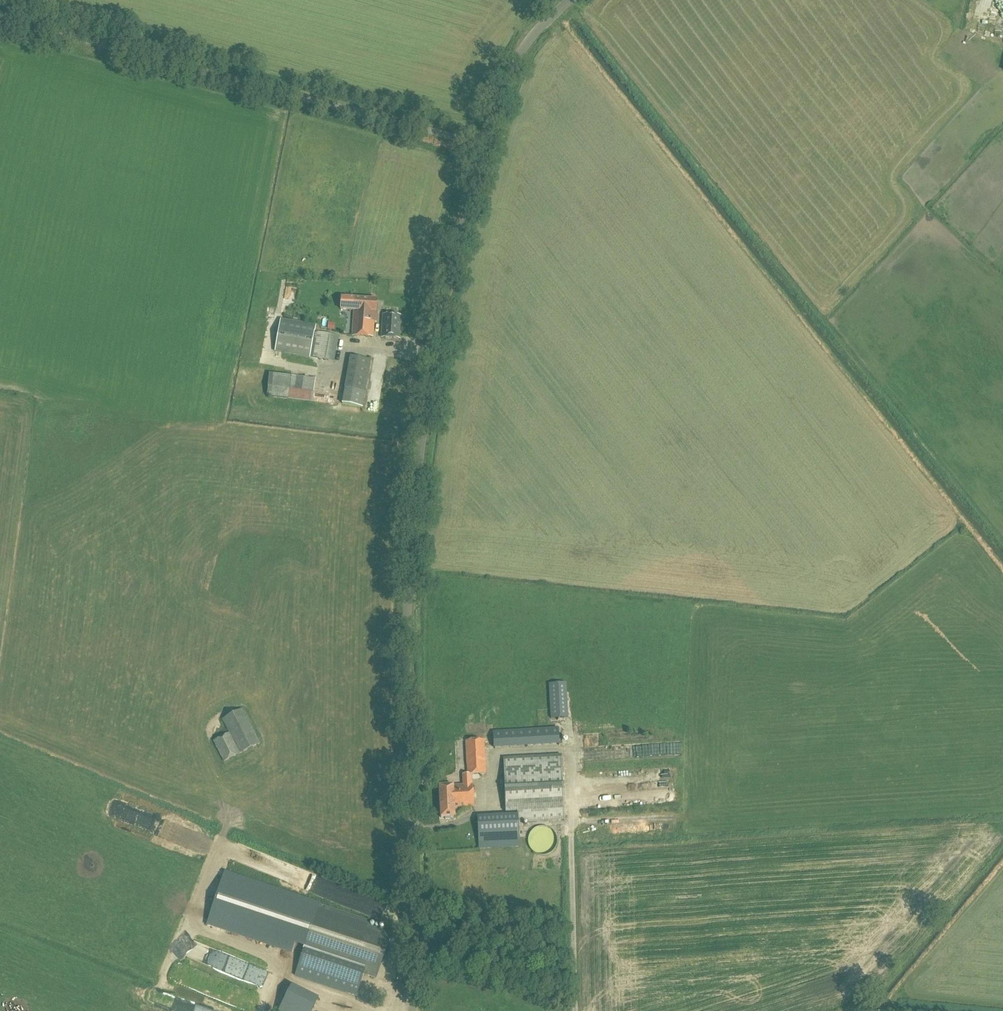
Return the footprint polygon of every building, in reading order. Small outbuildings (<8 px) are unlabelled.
[(352,336),(373,337),(374,322),(377,322),(378,311),(376,311),(377,300),(341,298),(340,310),(354,310),(352,336)] [(382,314),(381,338),(400,339),(402,315),(382,314)] [(275,351),(334,362),(338,336),(315,332),(316,326),(280,320),(275,351)] [(342,405),(363,408),(372,361),(350,357),(342,405)] [(316,380),(291,377),(274,374),(271,397),(337,406),(339,393),(315,389),(316,380)] [(549,684),(551,719),(569,718),(567,683),(549,684)] [(214,741),(224,762),(260,744),(242,710),(223,720),(229,733),(214,741)] [(493,732),(494,748),(559,744),(558,728),(493,732)] [(439,786),(441,818),(455,818),(454,808),(474,806),(473,785),(471,785),(471,775),(485,774),(484,740),(466,741),(467,774),(462,775),(463,785),(453,786),(439,786)] [(478,816),(479,850),(520,848),(519,822),(565,820),(561,755),(503,758),(505,814),(517,813),(517,815),(485,816),(478,816)] [(528,839),(528,840),(528,842),(528,843),(528,844),(529,845),(529,847),(530,848),(530,849),(531,850),(532,851),(533,852),(534,853),(535,853),(536,854),(537,854),(538,855),(540,855),(541,855),(542,855),(543,855),(546,855),(547,855),(548,854),(549,854),(551,853),(552,852),(553,852),(553,851),(554,850),(555,849),(556,848),(556,846),(557,845),(557,844),(557,843),(557,841),(557,840),(557,839),(557,838),(557,836),(556,835),(556,834),(555,833),(554,832),(553,831),(552,830),(551,829),(550,828),(549,828),(548,827),(547,827),(546,826),(544,826),(543,826),(541,826),(539,827),(538,827),(537,827),(536,828),(535,829),(534,829),(533,830),(532,831),(531,832),(530,833),(529,834),(529,835),(529,837),(528,838),(528,839)] [(384,932),(369,927),(371,922),(319,905),(320,905),(224,873),(208,924),(291,952),(295,942),(305,946),(295,976),(356,997),(363,975),(376,979),(389,943),(384,932)]
